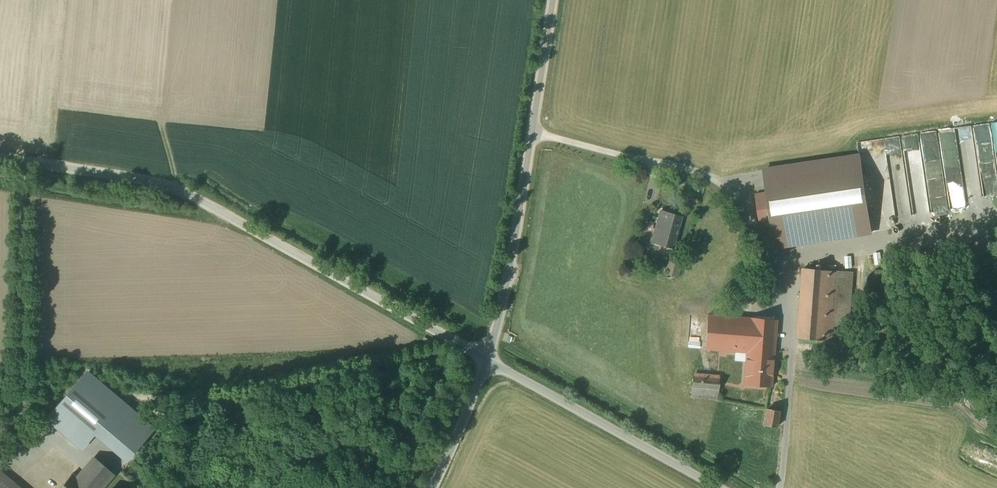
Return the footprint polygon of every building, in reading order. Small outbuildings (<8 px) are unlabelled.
[(996,186),(996,169),(990,122),(974,125),(977,146),(988,144),(990,155),(983,156),(987,187),(996,186)] [(775,250),(873,235),(861,153),(763,168),(766,192),(755,194),(761,227),(771,226),(775,250)] [(697,203),(699,195),(694,193),(691,201),(697,203)] [(682,217),(661,211),(652,242),(673,248),(682,217)] [(682,261),(670,258),(665,275),(677,279),(682,261)] [(856,272),(802,268),(797,338),(851,342),(856,272)] [(748,353),(773,355),(776,320),(708,315),(706,349),(748,353)] [(773,355),(748,353),(745,384),(771,386),(773,355)] [(719,377),(694,375),(691,399),(717,402),(719,377)] [(781,413),(767,411),(764,426),(779,428),(781,413)] [(124,438),(130,435),(123,423),(117,426),(124,438)] [(91,448),(65,425),(52,440),(78,462),(91,448)] [(113,475),(93,458),(77,477),(73,473),(60,487),(102,487),(113,475)] [(1,470),(0,472),(0,487),(22,487),(1,470)]
